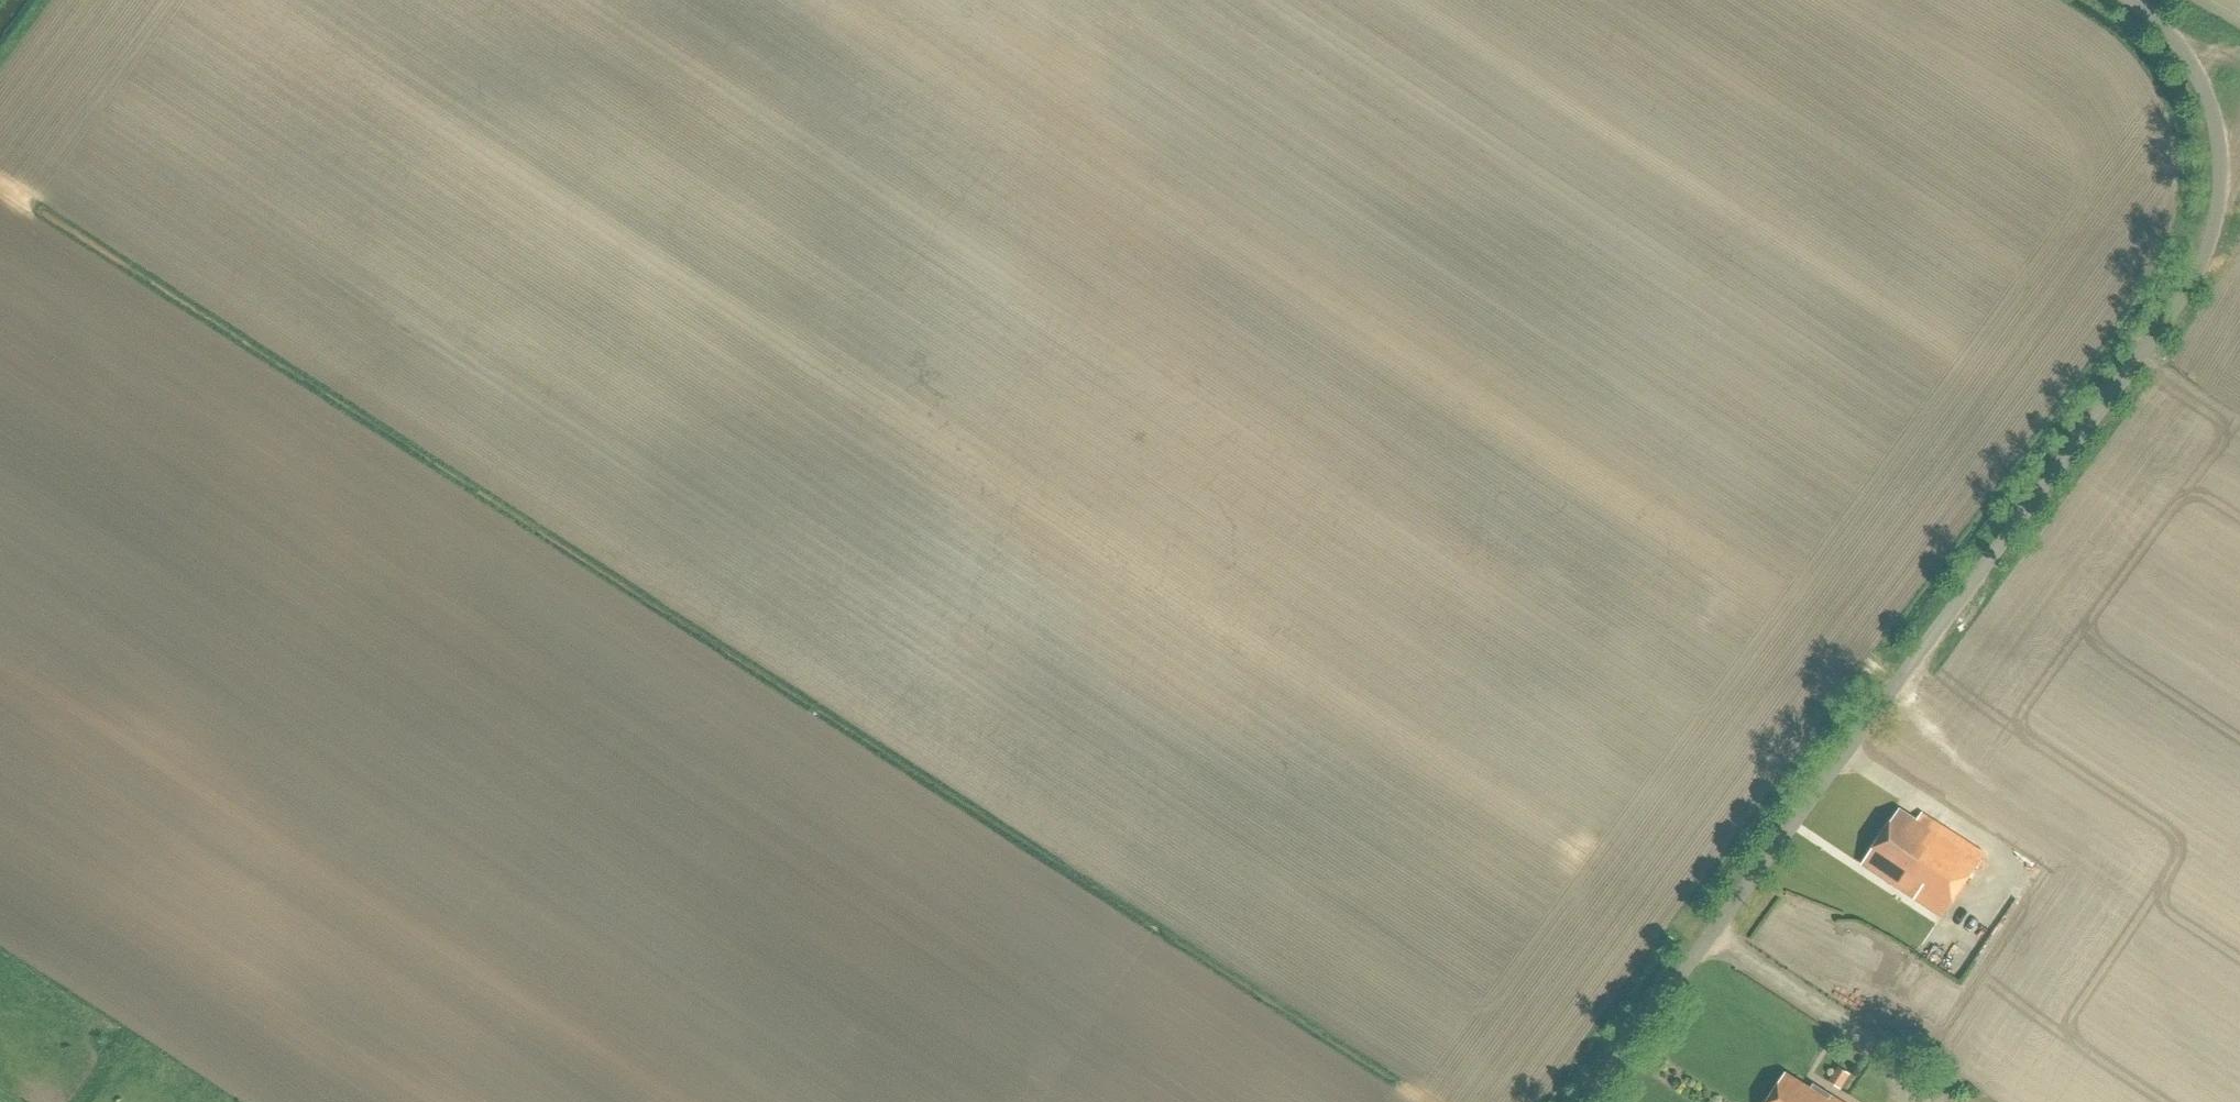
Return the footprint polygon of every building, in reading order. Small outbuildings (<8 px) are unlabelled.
[(1900,814),(1864,866),(1941,920),(1984,859),(1924,817),(1917,826),(1900,814)] [(1850,1075),(1839,1067),(1830,1081),(1841,1089),(1850,1075)] [(1811,1087),(1807,1092),(1781,1076),(1765,1101),(1834,1101),(1811,1087)]
